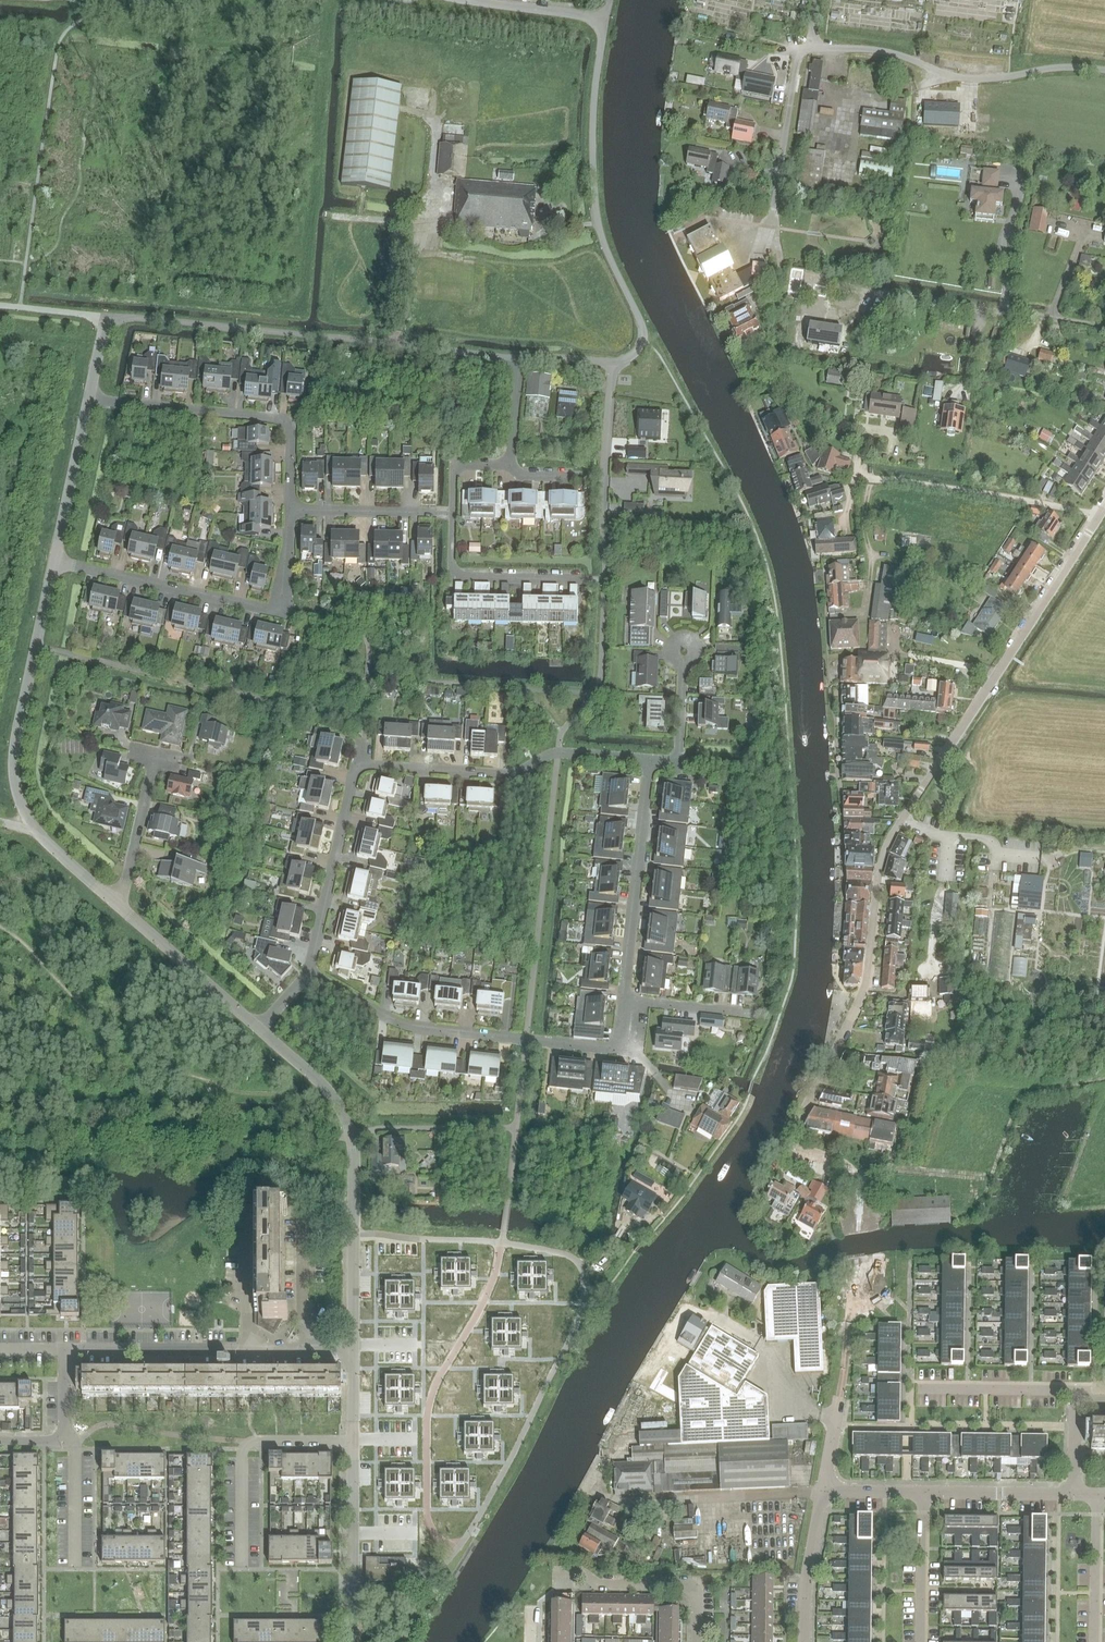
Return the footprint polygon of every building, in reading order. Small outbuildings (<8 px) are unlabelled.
[(792,12),(790,20),(796,21),(797,18),(803,19),(804,16),(797,15),(798,13),(792,12)] [(740,60),(741,59),(719,55),(716,71),(737,75),(736,80),(744,81),(742,91),(771,97),(776,78),(746,72),(748,62),(740,60)] [(811,73),(809,91),(818,92),(823,63),(813,61),(812,67),(810,67),(809,72),(811,73)] [(697,79),(696,86),(703,88),(704,80),(697,79)] [(390,181),(401,86),(352,81),(342,176),(390,181)] [(801,101),(797,133),(805,134),(809,135),(812,136),(817,104),(801,101)] [(860,127),(861,127),(860,135),(900,141),(901,133),(902,133),(905,104),(892,102),(890,113),(863,109),(860,127)] [(751,143),(755,124),(736,120),(738,110),(731,108),(731,107),(709,103),(706,119),(727,123),(726,128),(734,129),(732,139),(751,143)] [(918,104),(918,126),(953,126),(953,104),(918,104)] [(457,181),(460,181),(461,177),(464,177),(467,138),(443,135),(442,145),(440,145),(437,175),(457,177),(457,181)] [(961,147),(960,158),(966,159),(966,155),(972,156),(972,148),(973,148),(961,146),(961,147)] [(711,152),(689,148),(686,164),(707,168),(706,173),(714,174),(712,182),(725,185),(729,167),(716,165),(718,154),(711,153),(711,152)] [(862,156),(875,158),(876,152),(881,153),(882,149),(872,148),(871,153),(863,152),(862,156)] [(798,194),(818,197),(825,155),(805,152),(798,194)] [(894,165),(862,159),(858,176),(891,182),(894,165)] [(1001,205),(1003,194),(996,193),(998,172),(984,171),(982,192),(971,191),(970,202),(977,203),(975,216),(975,222),(993,223),(994,218),(995,205),(1001,205)] [(499,172),(498,180),(513,181),(514,173),(499,172)] [(536,187),(460,181),(457,181),(454,214),(457,214),(456,225),(532,231),(533,217),(534,217),(535,202),(534,202),(536,187)] [(878,193),(859,190),(858,195),(877,199),(878,193)] [(1048,210),(1033,208),(1029,231),(1044,234),(1048,210)] [(719,302),(765,278),(766,264),(753,263),(753,267),(736,276),(732,268),(730,264),(731,264),(724,251),(724,252),(722,248),(721,248),(710,227),(687,239),(698,261),(696,261),(698,265),(705,278),(705,277),(707,281),(708,281),(719,302)] [(1081,255),(1079,265),(1087,266),(1090,257),(1081,255)] [(796,285),(821,288),(823,276),(797,273),(796,285)] [(738,300),(757,290),(754,284),(735,294),(738,300)] [(753,331),(758,328),(753,318),(748,309),(751,308),(747,300),(733,307),(732,307),(726,310),(724,315),(727,320),(728,320),(733,329),(732,329),(733,330),(732,333),(731,333),(734,337),(737,338),(738,339),(743,336),(745,341),(755,336),(753,331)] [(809,324),(807,343),(819,345),(819,342),(839,345),(842,329),(809,324)] [(948,333),(946,346),(957,348),(959,334),(948,333)] [(993,348),(985,346),(982,361),(990,363),(991,359),(995,360),(997,352),(993,351),(993,348)] [(1054,355),(1040,352),(1038,360),(1052,364),(1054,355)] [(154,368),(156,354),(155,354),(149,353),(148,353),(145,356),(144,363),(134,362),(132,381),(134,381),(133,385),(144,386),(144,382),(146,382),(147,368),(154,368)] [(1007,355),(1002,369),(1023,376),(1028,362),(1007,355)] [(169,362),(165,357),(157,356),(156,373),(163,374),(162,388),(164,389),(163,392),(174,393),(176,371),(169,370),(169,362)] [(210,363),(207,359),(200,358),(198,373),(205,373),(204,388),(206,389),(206,392),(216,393),(218,371),(209,370),(210,363)] [(247,382),(245,397),(247,397),(247,401),(257,402),(261,372),(251,371),(251,369),(249,366),(250,360),(242,359),(240,381),(247,382)] [(1046,363),(1038,361),(1036,369),(1044,371),(1046,363)] [(196,377),(197,362),(190,362),(186,365),(186,371),(176,371),(174,393),(184,394),(185,391),(187,391),(188,376),(196,377)] [(238,377),(239,362),(232,362),(228,365),(228,372),(218,371),(216,393),(227,394),(227,391),(229,391),(231,376),(238,377)] [(991,378),(994,365),(990,364),(988,372),(987,372),(985,376),(991,378)] [(300,398),(302,379),(294,378),(295,371),(291,365),(283,365),(282,381),(289,382),(287,397),(289,397),(288,401),(299,402),(299,398),(300,398)] [(274,368),(268,371),(268,372),(261,372),(257,402),(268,403),(268,399),(270,400),(272,385),(279,386),(281,369),(274,368)] [(842,384),(844,373),(828,371),(827,382),(842,384)] [(1074,371),(1072,377),(1086,381),(1087,374),(1074,371)] [(552,376),(528,373),(525,397),(549,399),(552,376)] [(928,401),(943,404),(946,383),(931,381),(928,401)] [(574,419),(576,400),(570,399),(571,394),(560,393),(557,417),(574,419)] [(868,395),(865,411),(872,412),(872,413),(898,417),(902,418),(900,429),(913,431),(916,411),(904,409),(905,403),(900,402),(900,399),(874,395),(874,396),(868,395)] [(949,435),(952,436),(954,435),(955,433),(959,434),(960,426),(961,426),(962,418),(961,418),(962,411),(958,410),(959,403),(951,402),(950,409),(946,408),(945,416),(944,416),(943,423),(944,424),(943,431),(947,432),(947,434),(949,435)] [(783,429),(786,428),(790,425),(781,409),(770,415),(771,417),(762,422),(768,434),(769,433),(781,428),(783,429)] [(662,411),(639,411),(638,439),(660,440),(662,411)] [(1104,433),(1104,419),(1101,426),(1091,420),(1088,425),(1097,431),(1099,429),(1104,433)] [(1077,426),(1073,431),(1081,436),(1084,431),(1077,426)] [(238,441),(238,451),(253,451),(253,444),(268,444),(268,443),(271,443),(271,432),(268,432),(268,431),(249,431),(249,429),(238,428),(238,441)] [(779,460),(785,457),(796,453),(799,452),(795,442),(792,443),(787,430),(784,431),(783,429),(781,428),(769,433),(770,437),(779,460)] [(1081,436),(1090,442),(1092,440),(1104,448),(1104,433),(1099,429),(1097,431),(1093,437),(1084,431),(1081,436)] [(1044,430),(1040,438),(1047,442),(1052,434),(1044,430)] [(1069,437),(1066,442),(1074,447),(1077,442),(1069,437)] [(1074,447),(1083,453),(1085,451),(1102,462),(1104,458),(1104,448),(1092,440),(1090,442),(1086,448),(1077,442),(1074,447)] [(815,447),(804,453),(812,467),(820,457),(815,447)] [(628,448),(627,457),(638,458),(639,449),(628,448)] [(848,470),(850,461),(839,457),(839,455),(824,449),(817,469),(833,474),(835,466),(848,470)] [(1085,451),(1083,453),(1079,459),(1070,453),(1067,458),(1076,464),(1078,462),(1095,473),(1102,462),(1085,451)] [(242,453),(242,460),(245,464),(245,473),(275,474),(275,463),(272,463),(272,461),(257,461),(257,453),(242,453)] [(791,477),(806,471),(801,457),(798,458),(796,453),(785,457),(787,462),(786,462),(791,477)] [(334,457),(326,457),(326,476),(333,476),(333,487),(346,487),(347,462),(334,462),(334,457)] [(367,477),(367,458),(360,458),(360,462),(347,462),(346,487),(360,488),(360,477),(367,477)] [(377,458),(370,458),(369,477),(376,477),(376,488),(389,488),(390,463),(377,463),(377,458)] [(410,478),(410,459),(403,458),(403,463),(390,463),(389,488),(403,489),(403,478),(410,478)] [(433,468),(433,458),(420,458),(419,463),(413,463),(412,482),(419,482),(419,493),(433,494),(433,468)] [(1055,459),(1053,464),(1060,469),(1063,464),(1055,459)] [(324,480),(324,461),(316,461),(316,466),(303,466),(303,491),(316,491),(317,480),(324,480)] [(1063,464),(1060,469),(1069,475),(1070,473),(1088,484),(1095,473),(1078,462),(1076,464),(1072,470),(1063,464)] [(654,465),(653,483),(655,483),(655,492),(681,493),(681,485),(689,485),(690,485),(690,481),(690,474),(691,474),(691,473),(674,472),(674,473),(675,473),(675,474),(668,474),(668,465),(654,465)] [(806,471),(791,477),(797,494),(812,490),(811,487),(822,483),(820,477),(809,480),(806,471)] [(256,486),(271,486),(271,484),(275,484),(275,474),(245,473),(245,483),(242,486),(241,493),(256,493),(256,486)] [(1070,473),(1069,475),(1065,481),(1052,473),(1049,478),(1062,486),(1063,484),(1081,496),(1088,484),(1070,473)] [(1042,479),(1036,488),(1040,491),(1047,482),(1042,479)] [(1053,484),(1048,481),(1043,492),(1048,495),(1053,484)] [(814,492),(805,494),(809,507),(817,505),(817,506),(819,506),(818,505),(831,501),(832,504),(845,500),(841,485),(828,489),(826,485),(813,489),(814,492)] [(1054,498),(1060,487),(1055,485),(1049,495),(1054,498)] [(462,518),(482,518),(483,495),(471,495),(471,492),(462,491),(462,518)] [(483,495),(482,518),(500,519),(500,510),(503,510),(503,492),(494,492),(494,495),(483,495)] [(503,492),(503,510),(505,510),(505,519),(508,521),(511,519),(522,519),(523,496),(511,495),(511,492),(503,492)] [(535,496),(523,496),(522,519),(543,520),(543,508),(543,493),(535,493),(535,496)] [(543,508),(545,508),(545,520),(563,520),(563,497),(552,496),(552,493),(543,493),(543,508)] [(585,514),(585,509),(585,508),(583,508),(584,494),(575,494),(575,497),(563,497),(563,520),(575,520),(577,521),(578,521),(579,520),(580,520),(581,519),(582,519),(583,518),(584,517),(584,516),(584,515),(585,514)] [(239,502),(244,507),(244,515),(274,516),(274,505),(271,505),(271,503),(260,503),(260,495),(239,495),(239,502)] [(643,514),(640,505),(624,504),(624,512),(624,513),(643,514)] [(217,513),(220,509),(214,505),(211,510),(217,513)] [(1041,523),(1039,522),(1034,530),(1041,535),(1042,533),(1052,540),(1060,527),(1056,524),(1059,518),(1048,511),(1041,523)] [(241,535),(255,535),(260,535),(260,528),(270,528),(270,526),(274,526),(274,516),(244,515),(244,525),(241,528),(239,528),(239,535),(241,535)] [(831,518),(816,520),(818,541),(833,540),(831,518)] [(99,556),(109,558),(110,555),(111,555),(115,540),(122,542),(125,525),(118,524),(112,528),(111,535),(103,533),(98,552),(100,552),(99,556)] [(138,529),(135,525),(128,524),(125,538),(132,540),(128,554),(131,555),(130,558),(140,561),(145,538),(136,536),(138,529)] [(164,547),(167,531),(160,529),(154,533),(153,540),(145,538),(140,561),(150,563),(151,559),(153,560),(157,545),(164,547)] [(315,540),(316,529),(302,529),(301,554),(314,554),(314,559),(322,559),(322,540),(315,540)] [(432,557),(432,531),(418,531),(418,542),(411,542),(411,561),(418,561),(418,556),(432,557)] [(332,559),(345,559),(345,534),(332,534),(332,544),(325,544),(324,564),(332,564),(332,559)] [(357,564),(365,564),(366,545),(359,545),(359,534),(345,534),(345,559),(358,559),(357,564)] [(375,560),(388,560),(388,535),(375,535),(375,545),(368,545),(367,565),(375,565),(375,560)] [(388,535),(388,560),(401,560),(401,565),(408,565),(409,546),(402,546),(402,535),(388,535)] [(177,543),(175,539),(168,537),(165,552),(172,553),(168,568),(171,568),(170,572),(180,574),(185,552),(176,550),(177,543)] [(818,541),(815,541),(816,555),(856,552),(855,539),(833,540),(818,541)] [(1006,545),(1012,548),(1015,543),(1010,539),(1006,545)] [(197,559),(204,560),(207,544),(200,542),(194,546),(193,553),(185,552),(180,574),(190,577),(191,573),(193,573),(197,559)] [(219,548),(217,544),(210,542),(207,557),(214,558),(210,573),(212,573),(212,577),(222,579),(227,557),(218,555),(219,548)] [(469,553),(480,554),(481,544),(469,543),(469,553)] [(1006,545),(1003,550),(1008,554),(1012,548),(1006,545)] [(1017,552),(1037,563),(1044,553),(1032,545),(1029,551),(1021,546),(1017,552)] [(246,566),(249,551),(242,550),(238,552),(236,559),(227,557),(222,579),(232,582),(233,578),(235,579),(239,564),(246,566)] [(1037,563),(1017,552),(1016,550),(1013,555),(1022,561),(1018,567),(1030,574),(1037,563)] [(261,593),(262,589),(263,589),(268,570),(258,568),(259,562),(257,558),(250,556),(247,570),(254,572),(250,586),(252,587),(251,590),(261,593)] [(996,560),(993,565),(998,569),(1000,566),(1002,564),(996,560)] [(1023,585),(1030,574),(1018,567),(1015,564),(1008,575),(1023,585)] [(993,565),(989,571),(995,575),(998,569),(993,565)] [(827,584),(842,583),(849,582),(848,566),(829,567),(829,575),(826,576),(827,584)] [(875,608),(873,621),(879,621),(887,622),(889,608),(897,609),(904,570),(886,566),(883,585),(880,608),(875,608)] [(965,570),(960,577),(975,587),(973,589),(984,596),(985,594),(989,589),(989,588),(979,581),(980,579),(979,579),(965,570)] [(1023,585),(1008,575),(1006,577),(1010,580),(1008,582),(1005,580),(1000,588),(1005,591),(1006,589),(1016,596),(1017,595),(1018,595),(1021,590),(1020,589),(1023,585)] [(845,584),(837,585),(839,608),(846,608),(849,608),(848,593),(859,591),(858,581),(847,583),(847,584),(845,584)] [(463,583),(455,583),(455,599),(454,599),(454,600),(446,600),(446,609),(454,609),(454,617),(454,621),(468,622),(468,599),(461,599),(461,595),(462,595),(463,583)] [(476,599),(468,599),(468,622),(481,622),(482,584),(474,584),(474,596),(476,596),(476,599)] [(490,584),(482,584),(481,622),(495,622),(495,599),(488,599),(488,596),(489,596),(490,584)] [(509,584),(501,584),(501,596),(503,596),(503,600),(495,599),(495,622),(509,623),(509,608),(509,600),(509,584)] [(531,585),(523,585),(523,600),(522,600),(522,609),(522,623),(536,623),(537,600),(529,600),(529,597),(531,597),(531,585)] [(544,600),(537,600),(536,623),(550,623),(550,585),(543,585),(543,597),(544,597),(544,600)] [(558,585),(550,585),(550,623),(563,624),(564,601),(556,601),(556,597),(558,597),(558,585)] [(827,585),(828,609),(835,608),(838,608),(837,585),(827,585)] [(577,601),(577,586),(570,586),(570,598),(571,598),(571,601),(564,601),(563,624),(577,624),(577,620),(578,601),(577,601)] [(94,590),(87,589),(84,603),(91,605),(90,607),(92,607),(91,611),(102,613),(107,591),(94,588),(94,590)] [(107,591),(102,613),(112,616),(113,612),(115,613),(115,610),(123,612),(126,598),(119,596),(119,594),(107,591)] [(667,618),(668,591),(661,591),(660,617),(667,618)] [(654,629),(656,593),(632,592),(630,646),(649,647),(650,628),(654,629)] [(693,619),(707,619),(707,611),(705,611),(706,594),(686,593),(684,608),(693,609),(693,619)] [(730,629),(731,616),(742,616),(742,607),(731,607),(732,594),(719,594),(717,628),(730,629)] [(968,622),(960,634),(971,638),(977,629),(984,633),(989,637),(993,632),(1008,609),(996,601),(994,600),(991,597),(991,598),(980,614),(973,625),(968,622)] [(131,624),(142,627),(147,604),(134,601),(134,604),(127,602),(124,616),(131,618),(130,620),(132,621),(131,624)] [(142,627),(152,629),(153,626),(155,626),(155,624),(162,625),(166,611),(159,610),(159,607),(147,604),(142,627)] [(173,629),(184,632),(189,609),(176,607),(176,609),(169,607),(166,622),(173,623),(172,625),(174,626),(173,629)] [(509,623),(522,623),(522,609),(509,608),(509,623)] [(197,629),(204,630),(208,616),(201,615),(201,612),(189,609),(184,632),(194,634),(195,631),(197,631),(197,629)] [(209,621),(206,635),(213,637),(212,639),(214,639),(213,643),(224,645),(229,623),(216,620),(216,622),(209,621)] [(831,649),(859,648),(858,621),(829,622),(831,649)] [(869,621),(868,652),(878,652),(879,624),(879,622),(879,621),(873,621),(872,621),(869,621)] [(224,645),(234,648),(235,644),(237,645),(237,642),(244,644),(248,630),(241,628),(241,626),(229,623),(224,645)] [(255,648),(266,650),(271,628),(258,625),(258,628),(251,626),(248,640),(255,642),(254,644),(256,645),(255,648)] [(266,650),(276,653),(277,649),(279,650),(279,647),(286,649),(290,635),(283,633),(283,631),(271,628),(266,650)] [(939,639),(915,636),(914,644),(937,648),(939,639)] [(77,637),(75,644),(82,646),(83,639),(77,637)] [(741,646),(715,645),(715,652),(741,653),(741,646)] [(201,655),(208,657),(210,648),(203,647),(201,655)] [(638,664),(637,686),(656,687),(657,660),(647,660),(648,653),(634,652),(633,664),(638,664)] [(842,660),(841,671),(857,672),(858,669),(880,669),(880,661),(890,662),(890,661),(888,661),(888,652),(878,652),(868,652),(859,652),(858,660),(842,660)] [(725,676),(737,677),(737,673),(738,674),(739,654),(717,653),(717,659),(715,659),(715,664),(712,664),(711,673),(725,673),(725,676)] [(857,672),(841,671),(841,683),(889,685),(890,662),(880,661),(880,669),(858,669),(857,672)] [(905,665),(904,675),(913,676),(914,666),(905,665)] [(912,678),(912,686),(921,687),(921,679),(912,678)] [(712,682),(699,681),(699,689),(699,696),(716,696),(717,682),(712,682)] [(402,698),(403,683),(388,682),(387,698),(402,698)] [(937,698),(951,699),(953,686),(939,684),(937,698)] [(865,706),(865,686),(856,687),(842,687),(842,705),(865,706)] [(424,688),(423,696),(431,696),(432,688),(424,688)] [(131,692),(129,702),(137,704),(139,693),(131,692)] [(896,709),(897,696),(884,695),(883,708),(885,708),(895,709),(896,709)] [(896,709),(909,710),(910,697),(897,696),(896,709)] [(659,730),(664,730),(664,719),(663,719),(663,704),(662,704),(662,698),(639,697),(639,704),(647,704),(647,713),(651,713),(651,726),(659,726),(659,730)] [(922,711),(923,699),(910,697),(909,710),(922,711)] [(725,699),(716,699),(712,698),(711,705),(706,705),(706,706),(698,706),(698,728),(705,728),(706,725),(717,725),(717,729),(727,729),(728,718),(718,718),(718,705),(724,706),(725,699)] [(950,712),(951,699),(937,698),(937,700),(935,715),(944,715),(945,712),(950,712)] [(935,713),(937,700),(923,699),(922,711),(935,713)] [(97,713),(94,726),(102,727),(102,726),(110,728),(110,729),(117,731),(118,727),(127,728),(130,714),(122,712),(123,707),(111,705),(110,707),(101,705),(99,714),(97,713)] [(873,712),(874,707),(861,706),(843,705),(843,709),(842,708),(841,714),(843,714),(843,717),(855,718),(866,719),(866,712),(873,713),(873,712)] [(895,709),(885,708),(883,708),(874,707),(873,712),(883,713),(883,719),(894,720),(895,709)] [(164,732),(162,741),(179,745),(186,713),(170,709),(168,717),(148,712),(144,729),(146,729),(147,731),(151,731),(152,731),(160,733),(160,731),(164,732)] [(222,745),(224,746),(227,729),(212,726),(213,718),(203,716),(201,724),(203,725),(200,740),(214,743),(213,745),(221,747),(222,745)] [(892,730),(892,722),(877,721),(866,719),(855,718),(843,717),(842,717),(842,727),(863,729),(864,724),(874,725),(874,728),(892,730)] [(427,753),(441,753),(440,753),(442,721),(429,720),(429,725),(422,724),(421,738),(428,739),(427,753)] [(385,736),(384,750),(397,751),(397,750),(398,728),(391,728),(391,722),(379,721),(378,736),(385,736)] [(440,753),(441,753),(453,754),(454,740),(461,740),(462,726),(455,726),(451,725),(451,722),(451,721),(442,721),(440,753)] [(466,721),(465,741),(471,742),(471,755),(484,756),(485,734),(477,734),(478,721),(466,721)] [(418,737),(419,723),(406,722),(406,729),(398,728),(397,750),(410,751),(411,737),(418,737)] [(484,756),(497,756),(498,743),(505,743),(506,727),(498,726),(498,735),(485,734),(484,756)] [(919,734),(927,735),(928,727),(920,726),(919,734)] [(868,739),(868,738),(863,738),(864,734),(872,734),(873,730),(863,729),(842,727),(842,738),(868,739)] [(331,732),(315,728),(310,748),(319,750),(340,754),(343,742),(329,739),(331,732)] [(877,759),(877,746),(868,745),(868,739),(842,738),(842,751),(862,751),(867,751),(867,758),(876,758),(877,759)] [(883,749),(903,751),(904,742),(884,740),(883,749)] [(324,764),(338,767),(341,754),(340,754),(319,750),(317,757),(312,756),(309,768),(323,771),(324,764)] [(862,762),(862,760),(862,751),(842,751),(842,764),(855,765),(855,762),(862,762)] [(119,766),(121,757),(104,753),(100,770),(106,771),(104,779),(125,784),(129,768),(119,766)] [(921,759),(904,756),(903,761),(908,762),(907,766),(919,768),(921,759)] [(295,757),(293,766),(304,769),(306,760),(295,757)] [(876,765),(882,769),(882,766),(883,763),(883,759),(877,759),(867,758),(865,758),(865,765),(855,765),(842,764),(842,780),(872,782),(872,780),(876,780),(877,772),(872,769),(872,765),(876,765)] [(330,797),(333,784),(320,781),(321,774),(307,771),(306,778),(304,778),(301,790),(330,797)] [(184,796),(189,797),(193,782),(192,782),(193,779),(200,781),(202,775),(189,772),(188,778),(187,781),(171,777),(170,781),(170,782),(169,783),(169,784),(169,785),(169,787),(169,788),(168,792),(173,793),(173,794),(184,797),(184,796)] [(624,783),(625,776),(603,774),(601,794),(628,797),(630,784),(624,783)] [(404,801),(402,797),(395,796),(397,786),(375,781),(375,780),(372,792),(373,792),(376,792),(375,795),(390,798),(388,805),(402,808),(404,801)] [(669,788),(664,788),(662,801),(690,804),(692,784),(670,781),(669,788)] [(884,782),(882,782),(875,782),(875,792),(879,793),(879,806),(898,807),(898,786),(884,785),(884,782)] [(708,792),(718,793),(718,786),(708,785),(708,792)] [(419,788),(418,803),(417,814),(423,815),(426,812),(427,809),(437,810),(439,787),(426,786),(426,789),(419,788)] [(447,817),(448,811),(448,810),(448,807),(450,807),(450,805),(457,805),(458,791),(451,790),(451,788),(439,787),(437,810),(436,816),(447,817)] [(113,804),(111,801),(108,800),(109,794),(94,791),(87,789),(84,801),(91,803),(89,811),(97,812),(95,822),(122,829),(127,808),(113,805),(113,804)] [(468,812),(479,813),(481,790),(468,789),(468,791),(461,791),(460,805),(467,806),(467,808),(469,808),(469,811),(468,811),(468,812)] [(328,810),(331,797),(330,797),(301,790),(298,803),(301,804),(299,811),(313,814),(315,807),(328,810)] [(490,810),(492,810),(492,807),(499,808),(500,793),(493,793),(493,790),(481,790),(479,813),(490,813),(489,812),(490,810)] [(863,808),(863,795),(863,793),(843,793),(844,807),(863,808)] [(628,797),(601,794),(599,807),(601,807),(600,815),(621,817),(621,810),(627,810),(628,797)] [(665,822),(678,823),(688,824),(689,817),(690,804),(662,801),(661,814),(666,815),(665,822)] [(388,807),(365,802),(363,813),(364,813),(366,813),(366,816),(381,819),(379,826),(393,829),(395,822),(392,818),(386,817),(388,807)] [(267,804),(266,811),(273,813),(275,813),(276,806),(267,804)] [(170,836),(178,838),(182,824),(173,822),(176,810),(161,806),(158,818),(151,817),(148,831),(155,833),(154,838),(169,841),(170,836)] [(844,807),(844,818),(863,818),(863,819),(871,819),(870,811),(863,811),(863,808),(844,807)] [(302,822),(300,835),(321,840),(321,839),(324,827),(310,824),(311,817),(298,814),(296,821),(302,822)] [(620,819),(600,817),(599,824),(597,824),(596,837),(623,840),(625,827),(619,827),(620,819)] [(844,820),(844,834),(860,834),(869,835),(873,835),(873,822),(876,823),(876,820),(873,820),(863,820),(844,820)] [(685,847),(688,827),(665,824),(664,832),(659,831),(658,844),(685,847)] [(391,838),(393,831),(379,828),(377,835),(362,832),(362,834),(359,833),(358,832),(356,843),(378,848),(380,839),(387,841),(391,838)] [(705,828),(704,836),(714,838),(715,829),(705,828)] [(844,834),(845,846),(845,847),(846,848),(860,849),(860,834),(844,834)] [(860,834),(860,849),(869,849),(869,835),(860,834)] [(305,849),(318,852),(321,839),(321,840),(300,835),(298,842),(292,841),(290,853),(303,856),(305,849)] [(904,858),(912,842),(908,840),(898,836),(890,853),(900,857),(901,856),(904,858)] [(596,837),(593,858),(616,860),(616,853),(622,854),(623,840),(596,837)] [(924,840),(916,837),(914,843),(922,846),(924,840)] [(386,871),(388,864),(383,857),(377,855),(378,848),(356,843),(353,854),(354,854),(357,854),(357,857),(371,860),(370,867),(386,871)] [(685,847),(658,844),(656,858),(661,858),(661,865),(683,868),(685,847)] [(874,852),(874,850),(869,849),(860,849),(846,848),(845,867),(845,868),(872,868),(873,858),(875,858),(874,852)] [(1081,854),(1079,868),(1091,870),(1093,855),(1081,854)] [(302,860),(288,856),(285,869),(291,872),(290,877),(311,882),(314,869),(300,866),(302,860)] [(887,866),(903,871),(906,860),(889,856),(887,866)] [(172,880),(171,883),(191,887),(194,872),(206,874),(208,865),(177,858),(175,864),(154,859),(153,860),(163,862),(159,878),(172,880)] [(597,869),(596,881),(618,884),(620,871),(609,869),(609,862),(595,861),(594,868),(597,869)] [(900,881),(903,871),(887,866),(884,877),(900,881)] [(683,870),(673,869),(660,868),(660,875),(654,875),(653,888),(680,891),(683,870)] [(845,868),(846,869),(846,881),(846,882),(871,882),(872,882),(874,868),(872,868),(845,868)] [(382,879),(383,872),(369,869),(368,876),(353,873),(352,875),(350,874),(349,873),(347,884),(376,891),(378,882),(382,879)] [(259,873),(249,871),(248,878),(257,881),(259,873)] [(387,872),(385,879),(395,881),(396,874),(387,872)] [(295,892),(309,895),(312,882),(311,882),(290,877),(282,875),(278,895),(294,899),(295,892)] [(1014,882),(1011,908),(1018,908),(1025,909),(1026,902),(1039,904),(1042,879),(1021,877),(1014,876),(1014,878),(1014,882)] [(253,882),(245,881),(244,880),(242,889),(243,889),(251,891),(253,882)] [(589,893),(589,901),(611,904),(612,896),(617,897),(618,884),(596,881),(594,894),(589,893)] [(846,901),(869,902),(871,882),(846,882),(846,894),(846,896),(846,901)] [(377,912),(378,905),(374,898),(376,891),(347,884),(344,895),(345,895),(348,895),(347,898),(362,901),(360,908),(377,912)] [(914,886),(913,886),(911,886),(905,885),(905,886),(891,884),(890,896),(904,898),(905,892),(914,892),(914,886)] [(680,891),(653,888),(651,901),(657,902),(656,909),(678,911),(680,891)] [(976,907),(987,907),(988,889),(977,888),(976,907)] [(959,896),(946,895),(944,921),(957,922),(959,896)] [(282,912),(280,920),(301,925),(301,924),(304,912),(291,909),(292,902),(278,899),(275,911),(282,912)] [(889,901),(888,915),(902,916),(903,908),(910,909),(910,903),(904,902),(889,901)] [(858,904),(846,903),(845,915),(857,916),(858,904)] [(611,906),(588,904),(586,924),(614,927),(615,914),(610,914),(611,906)] [(868,918),(868,917),(869,904),(859,904),(858,904),(857,916),(857,917),(868,918)] [(375,921),(376,914),(360,910),(358,917),(344,914),(343,916),(340,915),(341,914),(340,914),(337,925),(360,930),(361,924),(368,925),(375,921)] [(974,935),(985,937),(988,911),(976,910),(974,935)] [(655,919),(650,918),(648,931),(676,934),(677,921),(668,920),(669,913),(656,911),(655,919)] [(991,978),(1007,980),(1014,915),(997,913),(991,978)] [(245,918),(237,916),(236,915),(233,924),(235,924),(242,927),(245,918)] [(857,916),(845,915),(844,926),(855,927),(856,922),(857,917),(857,916)] [(910,929),(911,922),(906,922),(902,922),(902,920),(902,916),(888,915),(887,926),(901,927),(901,928),(910,929)] [(1035,925),(1036,917),(1025,916),(1024,922),(1017,921),(1016,937),(1022,938),(1022,940),(1030,941),(1032,925),(1035,925)] [(705,917),(704,925),(713,926),(714,918),(705,917)] [(866,930),(868,918),(857,917),(856,922),(855,929),(866,930)] [(286,935),(299,938),(302,925),(301,924),(301,925),(280,920),(280,922),(273,921),(269,938),(284,941),(286,935)] [(583,945),(593,946),(606,947),(607,940),(612,941),(614,927),(586,924),(583,945)] [(351,949),(367,953),(369,946),(365,939),(358,937),(360,930),(337,925),(335,936),(336,936),(339,936),(338,939),(353,942),(351,949)] [(901,927),(887,926),(886,938),(900,939),(901,928),(901,927)] [(855,929),(855,927),(844,927),(843,938),(854,939),(855,929)] [(865,945),(866,930),(855,929),(854,939),(854,945),(865,945)] [(676,934),(648,931),(646,944),(652,945),(651,952),(673,955),(676,934)] [(559,933),(558,943),(566,943),(567,933),(559,933)] [(1021,949),(1022,940),(1022,938),(1016,937),(1014,948),(1021,949)] [(235,941),(231,938),(227,943),(229,945),(230,946),(235,941)] [(288,965),(291,955),(277,951),(279,943),(255,938),(257,939),(255,951),(260,955),(254,962),(256,960),(266,970),(268,968),(281,979),(292,967),(291,966),(291,967),(288,965)] [(842,950),(844,950),(864,952),(865,945),(854,945),(854,939),(843,938),(842,950)] [(898,941),(886,940),(885,947),(898,948),(898,941)] [(898,948),(885,947),(884,957),(905,959),(906,955),(897,955),(898,948)] [(592,955),(583,954),(581,968),(586,968),(609,971),(610,958),(605,957),(606,950),(593,948),(592,955)] [(862,965),(864,952),(844,950),(843,964),(845,964),(862,965)] [(370,963),(371,956),(355,952),(353,959),(339,956),(338,958),(335,957),(335,956),(332,968),(333,968),(340,969),(339,972),(338,973),(348,978),(349,972),(355,973),(356,966),(363,967),(370,963)] [(512,959),(512,965),(519,966),(520,954),(508,953),(507,959),(512,959)] [(672,965),(673,957),(651,955),(650,962),(645,961),(643,975),(666,977),(667,965),(672,965)] [(884,957),(883,968),(902,969),(903,961),(905,962),(905,959),(884,957)] [(688,959),(679,958),(678,967),(687,968),(688,959)] [(845,964),(843,986),(858,987),(859,981),(861,981),(862,965),(845,964)] [(715,989),(729,990),(731,967),(723,966),(723,969),(708,967),(707,975),(705,975),(705,981),(706,981),(705,990),(714,991),(715,989)] [(742,968),(734,967),(731,990),(745,992),(745,994),(754,995),(755,987),(757,987),(757,981),(756,981),(757,972),(742,971),(742,968)] [(582,980),(581,988),(601,991),(602,983),(607,984),(609,971),(586,968),(585,981),(582,980)] [(902,969),(883,968),(883,975),(902,976),(902,969)] [(389,969),(387,986),(395,987),(393,1002),(395,1002),(395,1005),(394,1005),(405,1007),(408,984),(398,983),(399,974),(396,970),(389,969)] [(416,1004),(418,1004),(420,990),(427,990),(429,976),(421,975),(418,978),(417,985),(408,984),(405,1007),(416,1008),(416,1007),(416,1004)] [(647,988),(646,996),(659,997),(660,990),(664,990),(666,977),(643,975),(642,988),(647,988)] [(902,976),(883,975),(882,981),(901,983),(902,976)] [(436,1010),(447,1011),(450,980),(440,979),(438,977),(431,976),(429,991),(436,991),(435,1006),(437,1007),(437,1009),(436,1009),(436,1010)] [(939,995),(952,996),(952,1002),(965,1002),(965,986),(954,986),(954,979),(939,979),(939,995)] [(469,995),(470,981),(463,980),(461,982),(450,980),(447,1011),(458,1013),(458,1012),(457,1012),(458,1009),(460,1009),(462,994),(469,995)] [(480,982),(473,981),(471,995),(478,996),(476,1011),(479,1011),(478,1014),(478,1015),(489,1016),(491,993),(482,992),(483,985),(480,982)] [(511,1000),(512,983),(505,982),(492,981),(491,993),(489,1016),(500,1017),(500,1016),(499,1016),(499,1014),(502,1014),(503,999),(511,1000)] [(929,986),(909,986),(909,1001),(909,1002),(911,1003),(911,1005),(910,1021),(923,1022),(926,1021),(929,1020),(931,1017),(931,1002),(929,1002),(929,986)] [(601,993),(581,991),(580,998),(578,998),(576,1011),(604,1014),(605,1001),(600,1000),(601,993)] [(911,1005),(911,1003),(909,1002),(909,1001),(906,1001),(906,1002),(890,1000),(890,1005),(888,1018),(887,1018),(905,1020),(908,1020),(910,1005),(911,1005)] [(603,1025),(604,1014),(576,1011),(574,1032),(573,1038),(596,1040),(596,1034),(597,1027),(602,1027),(603,1025)] [(700,1025),(722,1028),(723,1017),(701,1015),(700,1025)] [(886,1032),(904,1033),(905,1020),(887,1018),(886,1032)] [(662,1019),(661,1031),(658,1031),(656,1047),(678,1050),(680,1037),(682,1037),(686,1038),(688,1022),(662,1019)] [(886,1032),(885,1045),(898,1046),(897,1053),(902,1053),(904,1033),(886,1032)] [(924,1051),(925,1042),(920,1042),(921,1037),(916,1036),(915,1041),(909,1040),(908,1049),(924,1051)] [(925,1042),(924,1051),(933,1052),(934,1036),(926,1036),(925,1042)] [(399,1043),(384,1041),(384,1042),(385,1042),(382,1066),(397,1068),(399,1043)] [(397,1068),(411,1069),(414,1045),(415,1045),(399,1043),(397,1068)] [(427,1057),(420,1056),(418,1070),(440,1072),(443,1048),(428,1046),(428,1047),(427,1057)] [(458,1049),(443,1048),(440,1072),(462,1075),(463,1061),(456,1060),(457,1050),(458,1050),(458,1049)] [(470,1062),(463,1061),(462,1075),(483,1077),(486,1053),(471,1051),(471,1052),(472,1052),(470,1062)] [(865,1056),(846,1052),(841,1061),(863,1066),(864,1062),(875,1063),(876,1057),(865,1056)] [(496,1088),(504,1089),(507,1066),(499,1065),(500,1055),(501,1055),(501,1054),(486,1053),(483,1077),(497,1079),(496,1088)] [(899,1078),(912,1080),(915,1068),(919,1069),(920,1061),(899,1058),(882,1057),(881,1064),(888,1066),(887,1073),(900,1075),(899,1078)] [(559,1066),(552,1065),(549,1088),(569,1090),(572,1062),(559,1061),(559,1066)] [(590,1090),(592,1070),(585,1069),(586,1064),(572,1062),(569,1090),(582,1091),(583,1089),(590,1090)] [(613,1095),(616,1067),(603,1066),(602,1071),(595,1070),(592,1092),(595,1093),(613,1095)] [(628,1074),(629,1069),(616,1067),(613,1095),(626,1096),(626,1094),(633,1095),(639,1095),(640,1096),(644,1076),(636,1075),(628,1074)] [(910,1093),(901,1091),(901,1088),(897,1087),(899,1077),(878,1073),(874,1096),(901,1102),(907,1103),(909,1094),(910,1094),(910,1093)] [(703,1079),(676,1075),(673,1089),(697,1093),(703,1079)] [(899,1077),(897,1087),(901,1088),(901,1091),(910,1093),(912,1080),(899,1078),(899,1077)] [(739,1103),(726,1095),(731,1089),(726,1086),(722,1093),(712,1090),(703,1104),(730,1120),(739,1103)] [(850,1103),(852,1096),(845,1094),(826,1090),(826,1091),(824,1095),(821,1096),(820,1098),(821,1101),(819,1103),(842,1108),(843,1102),(850,1103)] [(901,1102),(874,1096),(871,1095),(867,1116),(894,1121),(896,1111),(899,1112),(901,1102)] [(649,1101),(647,1106),(647,1108),(651,1110),(652,1107),(657,1109),(659,1105),(653,1103),(649,1101)] [(538,1114),(545,1115),(546,1104),(539,1104),(538,1114)] [(712,1140),(713,1137),(719,1141),(732,1121),(729,1120),(730,1120),(703,1104),(692,1125),(699,1129),(698,1131),(712,1140)] [(814,1108),(803,1129),(803,1130),(804,1130),(869,1142),(871,1131),(873,1121),(815,1109),(814,1108)] [(680,1130),(684,1117),(662,1109),(658,1123),(680,1130)] [(870,1143),(868,1150),(874,1151),(876,1144),(892,1147),(896,1125),(873,1121),(871,1131),(869,1142),(870,1143)] [(398,1152),(404,1152),(404,1139),(383,1139),(383,1156),(372,1156),(372,1172),(383,1172),(383,1166),(398,1167),(398,1152)] [(790,1171),(788,1176),(807,1186),(809,1180),(790,1171)] [(642,1174),(639,1180),(646,1185),(650,1179),(642,1174)] [(631,1203),(627,1211),(636,1216),(640,1208),(647,1212),(652,1204),(649,1203),(654,1195),(632,1183),(623,1198),(631,1203)] [(776,1201),(773,1207),(788,1216),(799,1196),(793,1193),(795,1188),(786,1183),(783,1188),(774,1183),(770,1191),(769,1191),(767,1195),(768,1196),(767,1196),(776,1201)] [(415,1196),(415,1184),(404,1184),(404,1196),(415,1196)] [(803,1185),(797,1190),(804,1199),(811,1194),(803,1185)] [(825,1212),(816,1207),(814,1206),(817,1201),(822,1191),(815,1187),(811,1194),(804,1199),(805,1200),(808,1203),(801,1215),(802,1216),(800,1220),(804,1223),(804,1224),(813,1230),(817,1224),(818,1225),(825,1212)] [(892,1225),(892,1226),(951,1223),(949,1197),(891,1200),(892,1225)] [(78,1217),(78,1218),(79,1218),(79,1204),(59,1204),(59,1206),(46,1206),(46,1217),(78,1217)] [(9,1206),(0,1206),(0,1217),(9,1217),(9,1206)] [(266,1328),(267,1327),(270,1328),(273,1330),(279,1320),(288,1320),(288,1313),(281,1313),(281,1209),(255,1209),(254,1313),(258,1313),(258,1323),(266,1328)] [(1,1230),(1,1222),(9,1222),(9,1217),(0,1217),(0,1230),(1,1230)] [(46,1217),(46,1222),(54,1222),(54,1230),(78,1230),(78,1218),(78,1217),(46,1217)] [(54,1242),(78,1242),(78,1230),(54,1230),(54,1237),(46,1237),(46,1242),(54,1242)] [(78,1255),(78,1242),(54,1242),(46,1242),(46,1247),(54,1247),(54,1255),(78,1255)] [(54,1267),(78,1267),(78,1255),(54,1255),(54,1262),(46,1262),(46,1267),(54,1267)] [(440,1260),(440,1275),(456,1275),(456,1260),(440,1260)] [(456,1260),(456,1275),(471,1275),(471,1260),(456,1260)] [(964,1260),(945,1260),(942,1260),(942,1268),(938,1268),(937,1270),(964,1271),(964,1260)] [(1001,1268),(1001,1271),(1027,1272),(1027,1261),(1005,1260),(1005,1269),(1001,1268)] [(1064,1269),(1064,1272),(1090,1273),(1090,1261),(1068,1261),(1068,1269),(1064,1269)] [(517,1264),(517,1279),(532,1279),(532,1264),(517,1264)] [(532,1264),(532,1279),(547,1279),(547,1264),(532,1264)] [(78,1279),(78,1267),(54,1267),(46,1267),(46,1272),(54,1272),(54,1279),(78,1279)] [(749,1299),(753,1302),(760,1290),(755,1287),(757,1285),(729,1269),(728,1271),(723,1268),(716,1280),(721,1283),(719,1285),(747,1301),(749,1299)] [(964,1271),(937,1270),(937,1274),(942,1274),(942,1281),(964,1281),(964,1271)] [(1005,1274),(1005,1282),(1027,1282),(1027,1272),(1001,1271),(1001,1274),(1005,1274)] [(1068,1275),(1068,1283),(1090,1283),(1090,1273),(1064,1272),(1064,1275),(1068,1275)] [(440,1275),(440,1290),(456,1290),(456,1275),(440,1275)] [(456,1275),(456,1290),(471,1290),(471,1275),(456,1275)] [(0,1279),(0,1292),(8,1292),(8,1287),(1,1287),(1,1279),(0,1279)] [(54,1292),(78,1292),(78,1279),(54,1279),(54,1287),(46,1287),(46,1292),(54,1292)] [(517,1279),(517,1294),(532,1294),(532,1279),(517,1279)] [(532,1279),(532,1294),(547,1294),(547,1279),(532,1279)] [(964,1281),(942,1281),(942,1289),(937,1289),(937,1291),(964,1292),(964,1281)] [(1000,1289),(1000,1292),(1027,1292),(1027,1282),(1005,1282),(1005,1289),(1000,1289)] [(385,1283),(385,1298),(400,1298),(400,1283),(385,1283)] [(400,1283),(400,1298),(415,1298),(415,1283),(400,1283)] [(1063,1290),(1063,1293),(1090,1294),(1090,1283),(1068,1283),(1068,1290),(1063,1290)] [(764,1293),(764,1297),(766,1343),(793,1341),(795,1374),(823,1373),(819,1285),(767,1287),(764,1293)] [(964,1292),(937,1291),(937,1295),(942,1295),(941,1302),(963,1302),(964,1292)] [(1,1304),(1,1297),(8,1297),(8,1292),(0,1292),(0,1304),(1,1304)] [(78,1304),(78,1292),(54,1292),(46,1292),(46,1297),(54,1297),(54,1305),(61,1305),(61,1304),(78,1304)] [(1005,1295),(1005,1303),(1027,1303),(1027,1292),(1000,1292),(1000,1295),(1005,1295)] [(1068,1296),(1068,1304),(1090,1304),(1090,1294),(1063,1293),(1063,1296),(1068,1296)] [(385,1298),(385,1313),(400,1313),(400,1298),(385,1298)] [(400,1298),(400,1313),(415,1313),(415,1298),(400,1298)] [(963,1302),(941,1302),(941,1310),(937,1310),(937,1313),(963,1313),(963,1302)] [(1000,1310),(1000,1313),(1027,1313),(1027,1303),(1005,1303),(1004,1310),(1000,1310)] [(61,1317),(79,1317),(79,1304),(78,1304),(61,1304),(61,1305),(54,1305),(54,1311),(46,1311),(46,1315),(61,1315),(61,1317)] [(1063,1311),(1063,1314),(1090,1314),(1090,1304),(1068,1304),(1068,1311),(1063,1311)] [(929,1315),(929,1323),(941,1323),(941,1315),(937,1315),(937,1313),(930,1312),(930,1315),(929,1315)] [(963,1313),(937,1313),(937,1315),(941,1315),(941,1323),(963,1323),(963,1313)] [(1004,1316),(1004,1324),(1026,1324),(1027,1313),(1000,1313),(1000,1316),(1004,1316)] [(1068,1317),(1067,1325),(1090,1325),(1090,1314),(1063,1314),(1063,1317),(1068,1317)] [(693,1316),(677,1343),(692,1352),(692,1351),(696,1354),(706,1337),(706,1336),(710,1330),(707,1328),(708,1326),(693,1316)] [(491,1320),(491,1336),(506,1336),(506,1320),(491,1320)] [(506,1320),(506,1336),(522,1336),(522,1320),(506,1320)] [(963,1323),(941,1323),(941,1330),(937,1330),(937,1333),(963,1334),(963,1323)] [(1000,1331),(1000,1334),(1026,1335),(1026,1324),(1004,1324),(1004,1331),(1000,1331)] [(900,1326),(878,1325),(878,1335),(863,1335),(863,1337),(900,1338),(900,1326)] [(1063,1332),(1063,1335),(1089,1336),(1090,1325),(1067,1325),(1067,1332),(1063,1332)] [(685,1367),(678,1380),(681,1433),(681,1446),(770,1442),(770,1441),(767,1398),(746,1384),(746,1385),(743,1383),(759,1356),(711,1328),(710,1330),(706,1336),(706,1337),(696,1354),(691,1360),(687,1368),(685,1367)] [(963,1334),(937,1333),(937,1336),(941,1336),(941,1344),(963,1344),(963,1334)] [(1004,1337),(1004,1345),(1026,1345),(1026,1335),(1000,1334),(1000,1337),(1004,1337)] [(1067,1338),(1067,1346),(1089,1346),(1089,1336),(1063,1335),(1063,1338),(1067,1338)] [(491,1336),(491,1351),(506,1351),(506,1336),(491,1336)] [(506,1336),(506,1351),(522,1351),(522,1336),(506,1336)] [(900,1338),(863,1337),(863,1341),(878,1341),(878,1350),(900,1350),(900,1338)] [(963,1344),(941,1344),(941,1351),(936,1351),(936,1354),(963,1355),(963,1344)] [(1000,1352),(1000,1355),(1026,1356),(1026,1345),(1004,1345),(1004,1352),(1000,1352)] [(1063,1353),(1063,1356),(1089,1356),(1089,1346),(1067,1346),(1067,1353),(1063,1353)] [(900,1350),(878,1350),(878,1359),(863,1359),(863,1362),(900,1362),(900,1350)] [(963,1355),(936,1354),(936,1357),(941,1357),(941,1365),(963,1366),(963,1355)] [(1004,1366),(1026,1367),(1026,1356),(1000,1355),(1000,1358),(1004,1358),(1004,1366)] [(219,1371),(230,1371),(230,1369),(230,1360),(227,1356),(221,1356),(219,1358),(219,1371)] [(1067,1359),(1067,1367),(1089,1367),(1089,1356),(1063,1356),(1063,1359),(1067,1359)] [(900,1362),(863,1362),(863,1365),(878,1365),(877,1374),(885,1374),(885,1380),(890,1380),(890,1386),(899,1386),(900,1362)] [(341,1371),(285,1371),(230,1371),(219,1371),(83,1371),(83,1372),(76,1372),(76,1389),(83,1389),(83,1397),(341,1397),(341,1371)] [(872,1394),(872,1399),(877,1399),(877,1398),(899,1398),(899,1386),(890,1386),(890,1380),(885,1380),(885,1374),(877,1374),(877,1395),(872,1394)] [(385,1377),(385,1392),(400,1392),(400,1377),(385,1377)] [(400,1377),(400,1392),(415,1392),(415,1377),(400,1377)] [(483,1377),(483,1392),(499,1392),(499,1377),(483,1377)] [(499,1377),(499,1392),(514,1392),(514,1377),(499,1377)] [(19,1410),(25,1410),(25,1418),(31,1417),(31,1403),(32,1403),(32,1384),(18,1384),(18,1386),(19,1386),(19,1410)] [(7,1410),(19,1410),(19,1386),(18,1386),(7,1386),(7,1410)] [(385,1392),(385,1407),(400,1407),(400,1392),(385,1392)] [(400,1392),(400,1407),(415,1407),(415,1392),(400,1392)] [(483,1392),(483,1407),(499,1407),(499,1392),(483,1392)] [(499,1392),(499,1407),(514,1407),(514,1392),(499,1392)] [(862,1410),(899,1410),(899,1398),(877,1398),(877,1399),(877,1407),(862,1407),(862,1410)] [(877,1422),(898,1423),(899,1423),(899,1410),(862,1410),(862,1413),(877,1413),(877,1422)] [(1090,1423),(1090,1424),(1085,1424),(1084,1441),(1091,1441),(1091,1449),(1104,1449),(1104,1424),(1090,1423)] [(463,1424),(463,1439),(479,1439),(479,1424),(463,1424)] [(479,1424),(479,1439),(494,1439),(494,1424),(479,1424)] [(615,1495),(654,1493),(654,1496),(661,1495),(661,1494),(789,1488),(787,1442),(773,1443),(681,1447),(681,1446),(681,1433),(639,1435),(640,1448),(632,1449),(632,1459),(627,1460),(627,1464),(613,1464),(615,1495)] [(853,1435),(853,1442),(853,1457),(862,1457),(862,1472),(865,1472),(865,1435),(853,1435)] [(868,1457),(877,1457),(877,1435),(865,1435),(865,1472),(868,1472),(868,1457)] [(886,1472),(889,1472),(889,1435),(877,1435),(877,1457),(886,1457),(886,1472)] [(892,1458),(902,1458),(902,1454),(902,1439),(902,1435),(889,1435),(889,1472),(892,1472),(892,1458)] [(925,1436),(913,1436),(913,1439),(913,1454),(913,1458),(922,1458),(922,1473),(925,1473),(925,1436)] [(937,1458),(937,1436),(925,1436),(925,1473),(928,1473),(928,1458),(936,1458),(937,1458)] [(961,1436),(937,1436),(937,1458),(936,1458),(936,1463),(941,1463),(941,1458),(949,1458),(949,1451),(955,1451),(955,1446),(961,1446),(961,1436)] [(974,1436),(961,1436),(961,1446),(955,1446),(955,1451),(949,1451),(949,1458),(962,1458),(971,1458),(970,1473),(974,1473),(974,1436)] [(986,1437),(974,1436),(974,1473),(976,1473),(976,1459),(986,1459),(986,1437)] [(998,1437),(986,1437),(986,1459),(995,1459),(994,1474),(997,1474),(998,1474),(998,1437)] [(998,1437),(998,1474),(1000,1474),(1000,1459),(1021,1459),(1021,1451),(1015,1451),(1015,1446),(1009,1446),(1009,1437),(998,1437)] [(1021,1451),(1021,1459),(1030,1459),(1030,1474),(1033,1474),(1034,1437),(1009,1437),(1009,1446),(1015,1446),(1015,1451),(1021,1451)] [(1034,1437),(1033,1474),(1036,1474),(1036,1459),(1046,1459),(1046,1437),(1034,1437)] [(463,1439),(463,1454),(479,1454),(479,1439),(463,1439)] [(479,1439),(479,1454),(494,1454),(494,1439),(479,1439)] [(115,1455),(102,1455),(102,1473),(103,1473),(104,1473),(104,1487),(109,1487),(109,1480),(114,1480),(114,1473),(115,1473),(115,1456),(115,1455)] [(282,1480),(282,1456),(282,1455),(269,1455),(269,1473),(270,1473),(271,1473),(271,1487),(276,1487),(276,1480),(282,1480)] [(319,1480),(330,1480),(331,1480),(332,1480),(332,1455),(318,1455),(318,1456),(319,1456),(319,1480)] [(13,1469),(37,1469),(39,1469),(39,1456),(13,1456),(13,1469)] [(115,1473),(114,1473),(114,1480),(127,1480),(127,1456),(115,1456),(115,1473)] [(140,1456),(127,1456),(127,1480),(140,1480),(140,1456)] [(152,1456),(140,1456),(140,1480),(152,1480),(152,1456)] [(152,1480),(164,1480),(165,1480),(165,1456),(152,1456),(152,1480)] [(211,1469),(212,1469),(212,1456),(187,1456),(187,1469),(211,1469)] [(294,1456),(282,1456),(282,1480),(294,1480),(294,1456)] [(307,1456),(294,1456),(294,1480),(307,1480),(307,1456)] [(307,1480),(319,1480),(319,1456),(318,1456),(314,1456),(307,1456),(307,1480)] [(13,1469),(13,1470),(13,1481),(37,1481),(37,1469),(13,1469)] [(187,1469),(187,1470),(187,1481),(211,1481),(211,1469),(187,1469)] [(385,1471),(385,1486),(400,1486),(400,1471),(385,1471)] [(400,1471),(400,1486),(415,1486),(415,1471),(400,1471)] [(439,1471),(439,1486),(455,1486),(455,1471),(439,1471)] [(455,1471),(455,1486),(470,1486),(470,1471),(455,1471)] [(13,1481),(13,1494),(37,1494),(37,1481),(13,1481)] [(211,1481),(187,1481),(187,1494),(211,1494),(211,1481)] [(385,1486),(385,1501),(400,1501),(400,1486),(385,1486)] [(400,1486),(400,1501),(415,1501),(415,1486),(400,1486)] [(439,1486),(439,1501),(455,1501),(455,1486),(439,1486)] [(455,1486),(455,1501),(470,1501),(470,1486),(455,1486)] [(13,1494),(13,1506),(37,1506),(37,1494),(13,1494)] [(187,1494),(187,1506),(211,1506),(211,1494),(187,1494)] [(595,1503),(592,1510),(607,1518),(608,1516),(610,1511),(617,1514),(620,1508),(609,1502),(608,1504),(602,1500),(599,1505),(595,1503)] [(13,1506),(13,1519),(37,1519),(37,1506),(13,1506)] [(187,1506),(187,1519),(211,1519),(211,1506),(187,1506)] [(592,1510),(587,1521),(601,1528),(604,1523),(614,1528),(617,1521),(608,1516),(607,1518),(592,1510)] [(845,1520),(849,1521),(849,1529),(871,1529),(871,1517),(849,1517),(845,1517),(845,1520)] [(962,1547),(962,1536),(962,1518),(944,1518),(944,1536),(955,1536),(954,1547),(962,1547)] [(972,1547),(979,1547),(979,1536),(980,1518),(962,1518),(962,1536),(972,1536),(972,1547)] [(996,1548),(997,1548),(997,1518),(980,1518),(979,1536),(989,1536),(989,1547),(996,1548)] [(37,1519),(13,1519),(13,1531),(37,1531),(37,1519)] [(211,1519),(187,1519),(187,1531),(211,1531),(211,1519)] [(1008,1528),(1008,1531),(1045,1532),(1045,1519),(1023,1519),(1023,1528),(1008,1528)] [(619,1539),(592,1524),(586,1534),(585,1533),(579,1544),(580,1544),(579,1545),(594,1553),(594,1554),(597,1557),(601,1550),(610,1555),(619,1539)] [(697,1539),(697,1527),(673,1528),(674,1541),(697,1539)] [(834,1538),(834,1541),(871,1542),(871,1529),(849,1529),(849,1538),(834,1538)] [(37,1543),(37,1531),(13,1531),(13,1543),(37,1543)] [(115,1538),(115,1563),(127,1563),(127,1531),(122,1531),(122,1539),(115,1539),(115,1538)] [(127,1531),(127,1563),(140,1563),(140,1539),(132,1539),(132,1531),(127,1531)] [(140,1539),(140,1563),(152,1562),(152,1531),(147,1531),(147,1539),(140,1539)] [(152,1531),(152,1562),(165,1562),(165,1538),(164,1538),(164,1539),(157,1539),(157,1531),(152,1531)] [(187,1531),(187,1543),(211,1543),(211,1531),(187,1531)] [(282,1563),(294,1563),(294,1531),(289,1531),(289,1538),(282,1538),(282,1563)] [(294,1531),(294,1563),(307,1563),(307,1538),(299,1538),(299,1531),(294,1531)] [(314,1538),(307,1538),(307,1563),(319,1563),(319,1538),(319,1531),(314,1531),(314,1538)] [(319,1563),(318,1564),(332,1564),(332,1546),(331,1546),(330,1546),(330,1531),(324,1531),(324,1538),(319,1538),(319,1563)] [(1045,1543),(1045,1532),(1008,1531),(1008,1534),(1023,1534),(1023,1543),(1045,1543)] [(655,1537),(651,1548),(656,1550),(653,1560),(657,1562),(662,1549),(657,1547),(660,1539),(655,1537)] [(115,1538),(104,1538),(103,1538),(102,1538),(102,1558),(102,1564),(115,1564),(115,1563),(115,1538)] [(282,1538),(271,1538),(270,1538),(269,1538),(269,1564),(282,1564),(282,1563),(282,1538)] [(871,1542),(834,1541),(834,1544),(849,1544),(849,1552),(871,1553),(871,1542)] [(13,1556),(37,1556),(37,1543),(13,1543),(13,1556)] [(187,1543),(187,1556),(211,1556),(211,1543),(187,1543)] [(1045,1543),(1023,1543),(1023,1552),(1008,1552),(1008,1555),(1045,1556),(1045,1543)] [(943,1580),(961,1580),(962,1562),(962,1551),(954,1551),(954,1562),(944,1562),(943,1580)] [(972,1551),(972,1563),(962,1562),(961,1580),(979,1581),(979,1563),(979,1551),(972,1551)] [(615,1552),(607,1566),(614,1570),(617,1565),(624,1570),(630,1559),(626,1556),(625,1558),(615,1552)] [(834,1562),(834,1565),(871,1565),(871,1553),(849,1552),(849,1562),(834,1562)] [(989,1552),(989,1563),(979,1563),(979,1581),(997,1581),(997,1552),(996,1552),(989,1552)] [(1045,1556),(1008,1555),(1008,1558),(1023,1558),(1023,1567),(1045,1567),(1045,1556)] [(37,1568),(37,1556),(13,1556),(13,1569),(15,1569),(15,1568),(37,1568)] [(187,1556),(187,1569),(188,1569),(188,1568),(211,1568),(211,1556),(187,1556)] [(366,1558),(366,1582),(404,1582),(404,1566),(379,1566),(379,1559),(366,1558)] [(871,1565),(834,1565),(834,1568),(849,1568),(848,1577),(870,1577),(871,1565)] [(1008,1576),(1008,1579),(1045,1580),(1045,1567),(1023,1567),(1023,1576),(1008,1576)] [(7,1581),(39,1581),(39,1568),(37,1568),(15,1568),(15,1569),(15,1576),(7,1576),(7,1581)] [(212,1581),(212,1568),(211,1568),(188,1568),(188,1569),(188,1576),(181,1576),(181,1581),(212,1581)] [(753,1589),(773,1589),(773,1577),(753,1577),(753,1589)] [(834,1586),(833,1589),(870,1590),(870,1577),(848,1577),(848,1586),(834,1586)] [(1045,1580),(1008,1579),(1008,1582),(1023,1582),(1022,1591),(1045,1591),(1045,1580)] [(39,1593),(39,1581),(7,1581),(7,1586),(15,1586),(15,1593),(39,1593)] [(212,1593),(212,1581),(181,1581),(181,1586),(188,1586),(188,1593),(212,1593)] [(773,1589),(753,1589),(752,1601),(773,1601),(773,1589)] [(870,1590),(833,1589),(833,1592),(848,1592),(848,1601),(870,1601),(870,1590)] [(1008,1600),(1007,1603),(1044,1604),(1045,1591),(1022,1591),(1022,1600),(1008,1600)] [(7,1605),(39,1605),(39,1593),(15,1593),(15,1600),(7,1600),(7,1605)] [(212,1605),(212,1593),(188,1593),(188,1600),(181,1600),(181,1605),(212,1605)] [(571,1606),(574,1607),(574,1595),(552,1595),(552,1614),(549,1614),(548,1641),(570,1641),(571,1606)] [(582,1595),(582,1615),(589,1615),(589,1624),(594,1624),(594,1595),(582,1595)] [(594,1595),(594,1624),(599,1624),(599,1615),(606,1616),(606,1595),(594,1595)] [(606,1595),(606,1616),(613,1616),(613,1624),(617,1624),(618,1596),(606,1595)] [(618,1596),(617,1624),(622,1624),(622,1616),(629,1616),(630,1596),(618,1596)] [(630,1596),(629,1616),(636,1616),(636,1625),(641,1625),(641,1596),(630,1596)] [(641,1596),(641,1625),(646,1625),(646,1616),(653,1616),(653,1613),(654,1602),(654,1596),(641,1596)] [(954,1626),(961,1626),(961,1612),(961,1597),(943,1597),(943,1612),(954,1612),(954,1626)] [(971,1626),(978,1626),(979,1612),(979,1597),(961,1597),(961,1612),(972,1612),(971,1626)] [(997,1597),(979,1597),(979,1612),(989,1612),(989,1627),(996,1627),(997,1597)] [(773,1601),(752,1601),(752,1613),(772,1613),(773,1601)] [(833,1610),(833,1613),(870,1614),(870,1601),(848,1601),(848,1611),(833,1610)] [(678,1621),(679,1602),(660,1602),(659,1613),(659,1641),(681,1641),(681,1621),(678,1621)] [(1044,1604),(1007,1603),(1007,1606),(1022,1606),(1022,1616),(1044,1616),(1044,1604)] [(39,1618),(39,1605),(7,1605),(7,1611),(15,1611),(15,1618),(37,1618),(39,1618)] [(212,1618),(212,1605),(181,1605),(181,1611),(188,1611),(188,1618),(211,1618),(212,1618)] [(772,1613),(752,1613),(752,1624),(772,1625),(772,1613)] [(870,1614),(833,1613),(833,1616),(848,1617),(848,1625),(870,1626),(870,1614)] [(1007,1625),(1007,1628),(1044,1628),(1044,1616),(1022,1616),(1022,1625),(1007,1625)] [(37,1618),(15,1618),(14,1618),(14,1630),(37,1630),(37,1618)] [(211,1630),(211,1618),(188,1618),(187,1618),(187,1630),(211,1630)] [(65,1622),(65,1641),(78,1641),(78,1622),(65,1622)] [(90,1622),(78,1622),(78,1641),(90,1641),(90,1622)] [(102,1622),(90,1622),(90,1641),(103,1641),(102,1622)] [(115,1622),(102,1622),(103,1641),(115,1641),(115,1622)] [(127,1622),(115,1622),(115,1641),(127,1641),(127,1622)] [(140,1622),(127,1622),(127,1641),(140,1641),(140,1622)] [(152,1622),(140,1622),(140,1641),(152,1641),(152,1622)] [(165,1622),(152,1622),(152,1641),(165,1641),(165,1622)] [(234,1622),(234,1641),(247,1641),(247,1622),(234,1622)] [(259,1622),(247,1622),(247,1641),(259,1641),(259,1622)] [(271,1622),(259,1622),(259,1641),(271,1641),(271,1622)] [(284,1622),(271,1622),(271,1641),(284,1641),(284,1622)] [(296,1622),(284,1622),(284,1641),(296,1641),(296,1622)] [(309,1622),(296,1622),(296,1641),(309,1641),(309,1622)] [(322,1622),(309,1622),(309,1641),(322,1641),(322,1622)] [(772,1625),(752,1624),(752,1636),(772,1636),(772,1625)] [(833,1634),(833,1637),(870,1638),(870,1626),(848,1625),(848,1635),(833,1634)] [(1044,1628),(1007,1628),(1007,1630),(1022,1631),(1022,1640),(1044,1640),(1044,1628)] [(37,1630),(14,1630),(14,1641),(37,1641),(37,1630)] [(211,1630),(187,1630),(187,1641),(211,1641),(211,1630)]
